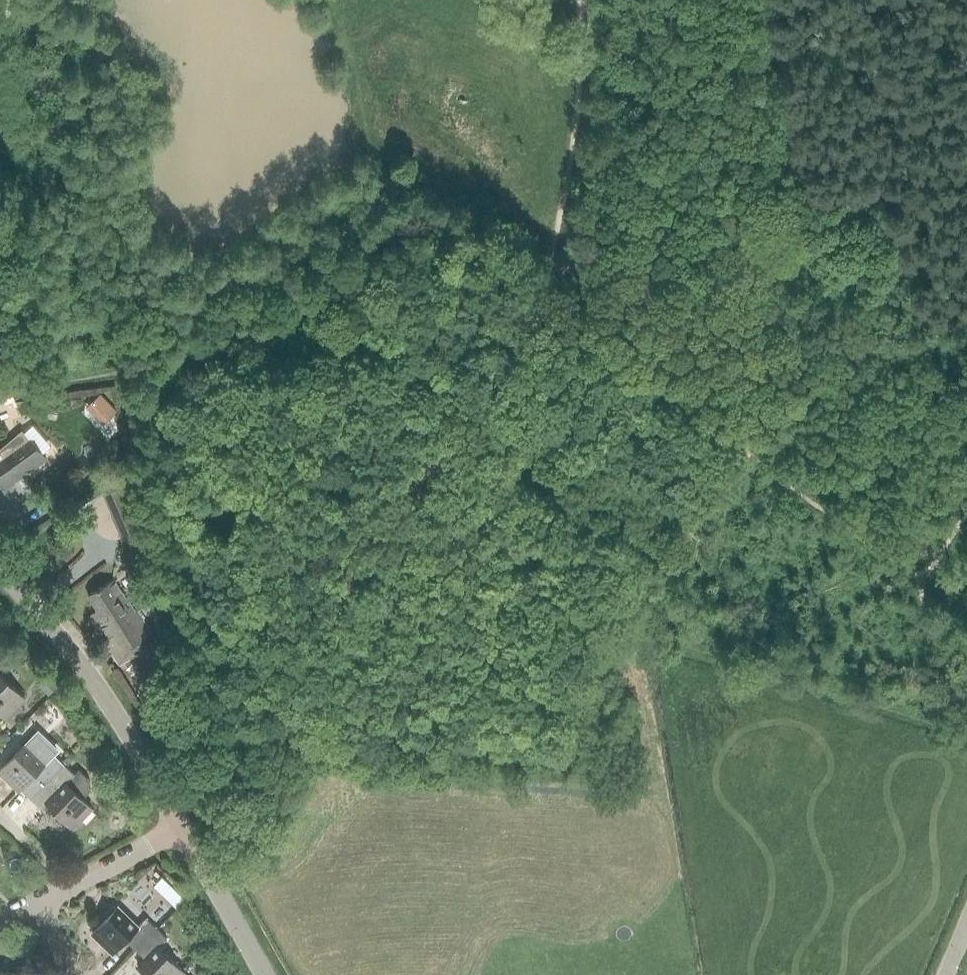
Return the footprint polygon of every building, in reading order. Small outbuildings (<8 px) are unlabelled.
[(88,404),(105,422),(120,408),(103,390),(88,404)] [(2,489),(46,459),(22,430),(0,449),(0,486),(2,489)] [(119,664),(155,641),(136,610),(134,611),(126,597),(124,598),(113,579),(88,594),(97,610),(90,614),(98,628),(102,625),(109,636),(104,639),(119,664)] [(4,714),(23,694),(0,672),(0,710),(4,714)] [(64,762),(54,752),(44,762),(24,743),(0,767),(0,770),(19,788),(21,786),(31,796),(64,762)] [(64,762),(31,796),(41,806),(46,801),(72,827),(92,806),(83,797),(88,792),(90,789),(91,786),(91,783),(90,779),(88,777),(79,768),(75,773),(64,762)] [(157,882),(178,903),(186,895),(165,874),(157,882)] [(136,948),(156,928),(145,918),(138,925),(118,906),(92,932),(113,952),(126,939),(136,948)] [(183,970),(158,946),(166,938),(156,928),(136,948),(146,958),(138,966),(148,974),(178,974),(183,970)]
